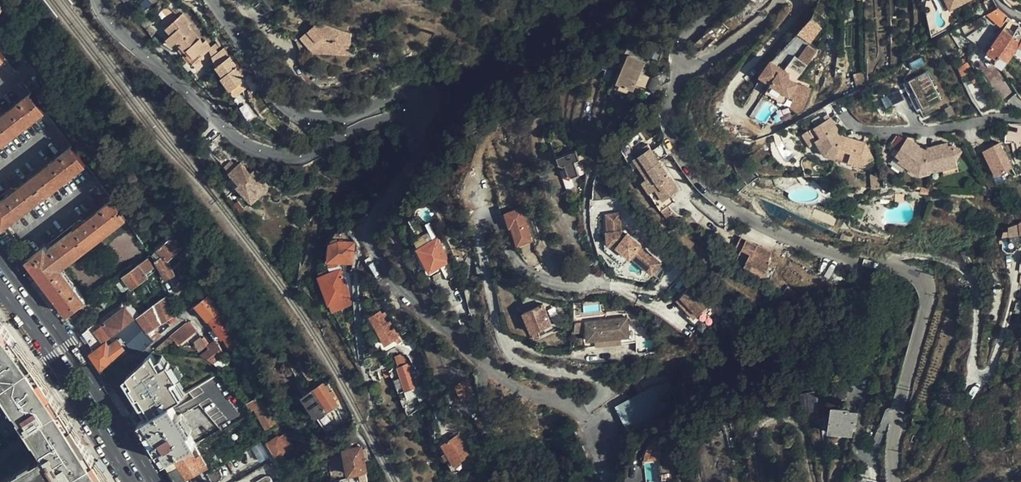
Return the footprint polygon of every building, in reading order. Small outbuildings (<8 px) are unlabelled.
[(947,10),(954,7),(951,0),(942,0),(947,10)] [(997,8),(988,13),(1003,25),(1004,27),(987,54),(1006,65),(1018,44),(1020,46),(1020,26),(1019,25),(1020,23),(1011,19),(1007,16),(998,8),(997,8)] [(181,47),(198,33),(191,24),(193,22),(184,13),(183,14),(165,30),(170,36),(169,37),(176,45),(177,43),(181,47)] [(351,54),(352,32),(320,20),(301,37),(314,52),(351,54)] [(194,63),(210,49),(213,46),(206,37),(203,39),(198,33),(181,47),(194,63)] [(808,44),(798,58),(807,64),(817,51),(808,44)] [(219,68),(221,72),(235,88),(247,78),(242,69),(225,48),(217,54),(214,58),(219,68)] [(642,72),(646,62),(629,54),(612,93),(626,99),(628,93),(641,94),(645,86),(648,87),(653,77),(642,72)] [(798,58),(794,54),(785,68),(783,67),(771,59),(760,74),(771,82),(769,86),(787,99),(789,95),(794,97),(805,101),(811,88),(799,84),(795,81),(807,64),(798,58)] [(866,71),(858,72),(859,87),(867,87),(866,71)] [(942,99),(930,75),(907,87),(919,110),(942,99)] [(787,99),(769,86),(766,90),(783,103),(787,99)] [(885,104),(904,99),(901,88),(883,93),(885,104)] [(30,93),(0,116),(0,145),(44,111),(30,93)] [(805,101),(794,97),(790,108),(800,114),(805,101)] [(876,167),(866,145),(842,136),(828,119),(826,121),(821,115),(812,123),(816,128),(806,136),(826,157),(864,170),(875,168),(876,167)] [(901,149),(906,140),(900,136),(895,145),(897,146),(901,149)] [(956,144),(951,145),(942,148),(941,144),(928,147),(927,148),(926,152),(918,147),(919,143),(908,137),(906,140),(901,149),(896,158),(893,164),(906,171),(910,165),(924,174),(948,167),(950,174),(965,170),(963,164),(962,160),(963,150),(956,144)] [(985,150),(998,175),(1015,166),(1002,141),(985,150)] [(662,143),(656,147),(663,157),(669,153),(662,143)] [(926,152),(927,148),(919,143),(918,147),(926,152)] [(648,144),(641,149),(639,150),(642,154),(635,159),(640,167),(649,180),(654,188),(655,187),(664,199),(672,194),(679,189),(659,160),(652,150),(648,144)] [(72,145),(0,201),(0,224),(3,228),(86,164),(72,145)] [(639,150),(641,149),(639,147),(625,156),(635,170),(640,167),(635,159),(642,154),(639,150)] [(656,147),(652,150),(659,160),(663,157),(656,147)] [(581,159),(584,158),(582,152),(577,154),(576,149),(556,155),(559,162),(562,163),(565,162),(568,173),(573,175),(585,172),(581,159)] [(236,159),(223,168),(245,197),(262,183),(248,166),(244,169),(236,159)] [(882,177),(871,178),(872,191),(883,190),(882,177)] [(654,188),(649,180),(644,183),(663,210),(677,200),(672,194),(664,199),(655,187),(654,188)] [(61,267),(126,218),(113,200),(47,250),(45,247),(27,260),(68,314),(75,309),(86,300),(61,267)] [(534,240),(523,206),(505,211),(510,227),(513,226),(518,244),(534,240)] [(627,232),(626,233),(622,229),(620,211),(607,212),(608,230),(606,230),(608,243),(616,242),(617,243),(616,245),(629,256),(630,255),(651,273),(660,262),(640,244),(640,243),(627,232)] [(434,236),(417,244),(427,267),(434,264),(446,259),(436,235),(440,234),(432,217),(426,220),(430,227),(434,236)] [(347,229),(347,224),(341,225),(341,226),(344,234),(350,233),(348,229),(347,229)] [(415,241),(417,244),(434,236),(430,227),(412,235),(415,241)] [(328,238),(330,244),(339,240),(338,236),(337,234),(328,238)] [(737,244),(743,247),(751,250),(745,264),(752,267),(753,263),(768,270),(773,260),(769,258),(773,250),(741,236),(737,244)] [(163,256),(165,259),(169,257),(181,248),(171,237),(157,246),(163,256)] [(329,259),(340,261),(352,262),(354,241),(339,240),(330,244),(329,249),(328,258),(329,259)] [(436,267),(434,264),(427,267),(417,244),(415,241),(414,241),(414,242),(413,242),(413,243),(413,244),(413,245),(422,266),(423,269),(424,269),(425,270),(426,270),(427,270),(428,270),(429,270),(429,269),(436,267)] [(413,245),(410,247),(419,267),(422,266),(413,245)] [(157,246),(154,252),(152,254),(156,261),(163,256),(157,246)] [(751,250),(743,247),(736,263),(771,278),(774,272),(768,270),(753,263),(752,267),(745,264),(751,250)] [(163,256),(156,261),(166,279),(174,274),(172,270),(171,268),(165,259),(163,256)] [(155,270),(148,257),(136,265),(145,277),(155,270)] [(340,266),(340,261),(329,259),(329,268),(329,267),(340,266)] [(352,262),(340,261),(340,266),(329,267),(329,273),(340,269),(348,290),(352,262)] [(145,277),(136,265),(122,276),(131,288),(145,277)] [(350,296),(348,290),(340,269),(329,273),(320,276),(329,303),(349,296),(350,296)] [(692,283),(689,285),(707,304),(709,302),(692,283)] [(689,285),(678,297),(695,315),(707,304),(689,285)] [(801,293),(790,285),(786,291),(796,299),(801,293)] [(172,324),(177,319),(167,295),(139,315),(154,341),(159,336),(154,329),(169,320),(172,324)] [(218,309),(207,296),(196,304),(200,309),(197,312),(203,318),(205,316),(209,320),(220,312),(218,309)] [(349,296),(329,303),(333,311),(353,305),(349,296)] [(524,309),(535,334),(554,327),(543,301),(535,304),(532,296),(523,299),(526,307),(524,309)] [(678,297),(674,300),(692,318),(695,315),(678,297)] [(115,332),(135,318),(124,302),(94,324),(93,323),(80,333),(93,349),(105,340),(115,332)] [(395,337),(379,311),(371,315),(371,316),(387,342),(395,337)] [(232,331),(220,312),(209,320),(215,327),(222,339),(224,337),(234,349),(240,344),(239,341),(232,331)] [(627,316),(627,317),(629,317),(634,327),(640,324),(634,312),(626,313),(627,316)] [(154,341),(139,315),(135,318),(115,332),(137,357),(154,341)] [(586,330),(586,337),(595,337),(596,343),(621,341),(621,335),(628,334),(627,317),(627,316),(575,320),(576,331),(586,330)] [(191,321),(184,323),(171,335),(178,344),(197,331),(191,321)] [(93,459),(89,452),(61,407),(23,352),(0,322),(0,390),(34,439),(49,463),(19,481),(109,481),(93,459)] [(216,343),(222,339),(215,327),(209,332),(216,343)] [(209,348),(216,343),(209,332),(203,337),(209,348)] [(110,347),(105,340),(93,349),(88,353),(100,371),(99,372),(108,384),(127,367),(119,356),(125,352),(118,341),(110,347)] [(209,348),(208,349),(208,351),(202,355),(210,360),(223,351),(216,343),(209,348)] [(202,384),(221,373),(214,365),(199,357),(187,368),(202,384)] [(171,362),(153,358),(145,367),(159,379),(175,369),(172,363),(171,362)] [(414,377),(416,376),(414,369),(411,369),(410,364),(398,368),(405,390),(416,387),(414,377)] [(471,375),(457,382),(464,397),(478,391),(471,375)] [(304,394),(316,415),(336,402),(332,394),(334,393),(329,386),(327,388),(323,381),(304,394)] [(666,411),(655,388),(621,404),(632,427),(666,411)] [(816,388),(803,390),(804,406),(817,405),(816,388)] [(267,428),(278,422),(262,394),(248,402),(252,408),(255,407),(267,428)] [(328,435),(348,422),(336,402),(316,415),(328,435)] [(194,443),(195,443),(188,431),(191,429),(180,413),(177,415),(170,403),(138,422),(164,463),(194,443)] [(855,422),(857,412),(847,410),(847,409),(832,406),(829,420),(827,431),(850,434),(853,422),(855,422)] [(287,450),(281,438),(286,435),(284,431),(281,433),(282,434),(268,442),(276,456),(287,450)] [(470,454),(459,434),(443,444),(454,463),(455,464),(469,455),(470,454)] [(647,458),(661,457),(660,441),(646,442),(647,458)] [(176,481),(197,481),(196,480),(192,481),(189,477),(206,466),(200,455),(201,454),(194,443),(164,463),(176,481)] [(270,455),(264,446),(255,452),(261,461),(270,455)] [(367,479),(361,446),(344,450),(348,473),(358,471),(360,480),(367,479)] [(218,467),(216,468),(206,473),(211,481),(218,481),(221,480),(223,477),(222,474),(218,467)]
